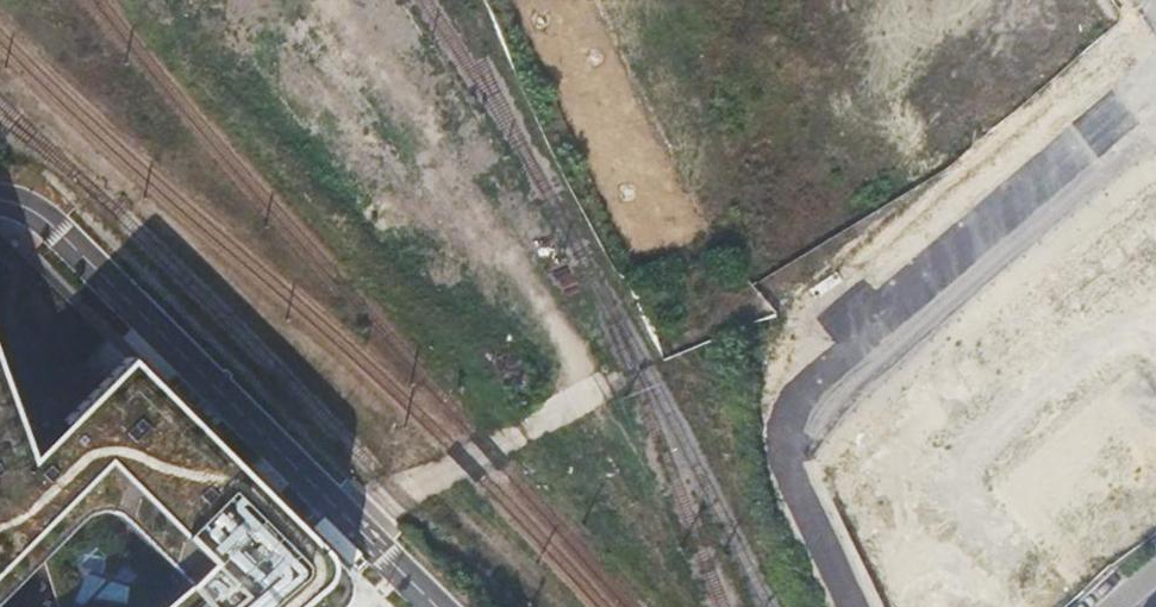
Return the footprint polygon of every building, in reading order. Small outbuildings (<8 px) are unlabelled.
[(1155,352),(1155,198),(1086,243),(1155,352)] [(336,598),(338,587),(331,572),(134,364),(113,358),(100,362),(8,462),(0,436),(0,606),(325,606),(336,598)] [(1009,389),(934,456),(960,484),(1034,417),(1009,389)]
